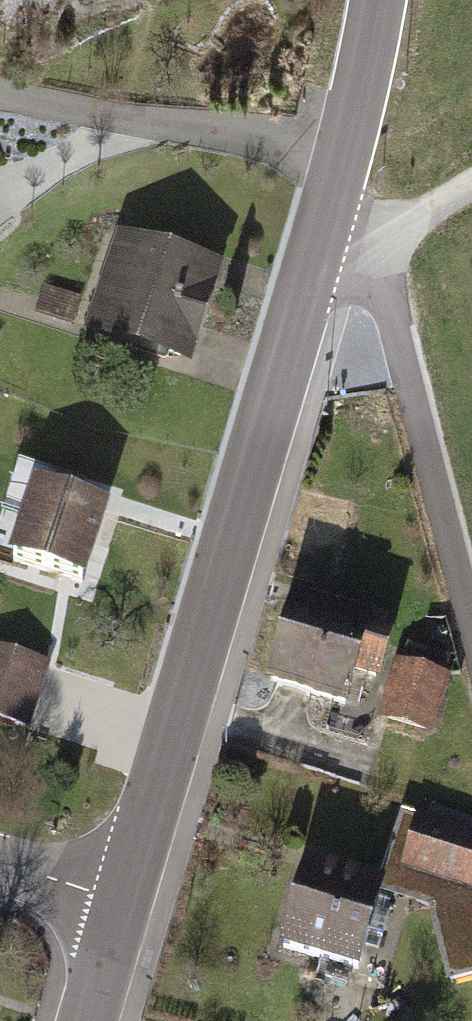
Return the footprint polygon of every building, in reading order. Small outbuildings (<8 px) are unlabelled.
[(230,274),(124,241),(91,346),(197,380),(230,274)] [(45,288),(38,315),(74,325),(81,298),(45,288)] [(117,514),(38,489),(13,568),(92,593),(117,514)] [(395,619),(290,591),(266,678),(347,700),(355,670),(380,676),(395,619)] [(406,640),(400,660),(445,673),(451,653),(406,640)] [(0,648),(0,727),(31,737),(54,665),(0,648)] [(395,658),(378,716),(432,733),(449,675),(445,673),(400,660),(395,658)] [(414,810),(404,807),(382,875),(377,889),(427,905),(438,952),(471,943),(471,881),(469,890),(395,866),(414,810)] [(414,810),(395,866),(469,890),(471,881),(471,829),(414,810)] [(382,875),(302,851),(276,940),(355,964),(377,889),(382,875)] [(438,952),(447,980),(471,974),(471,943),(438,952)]
